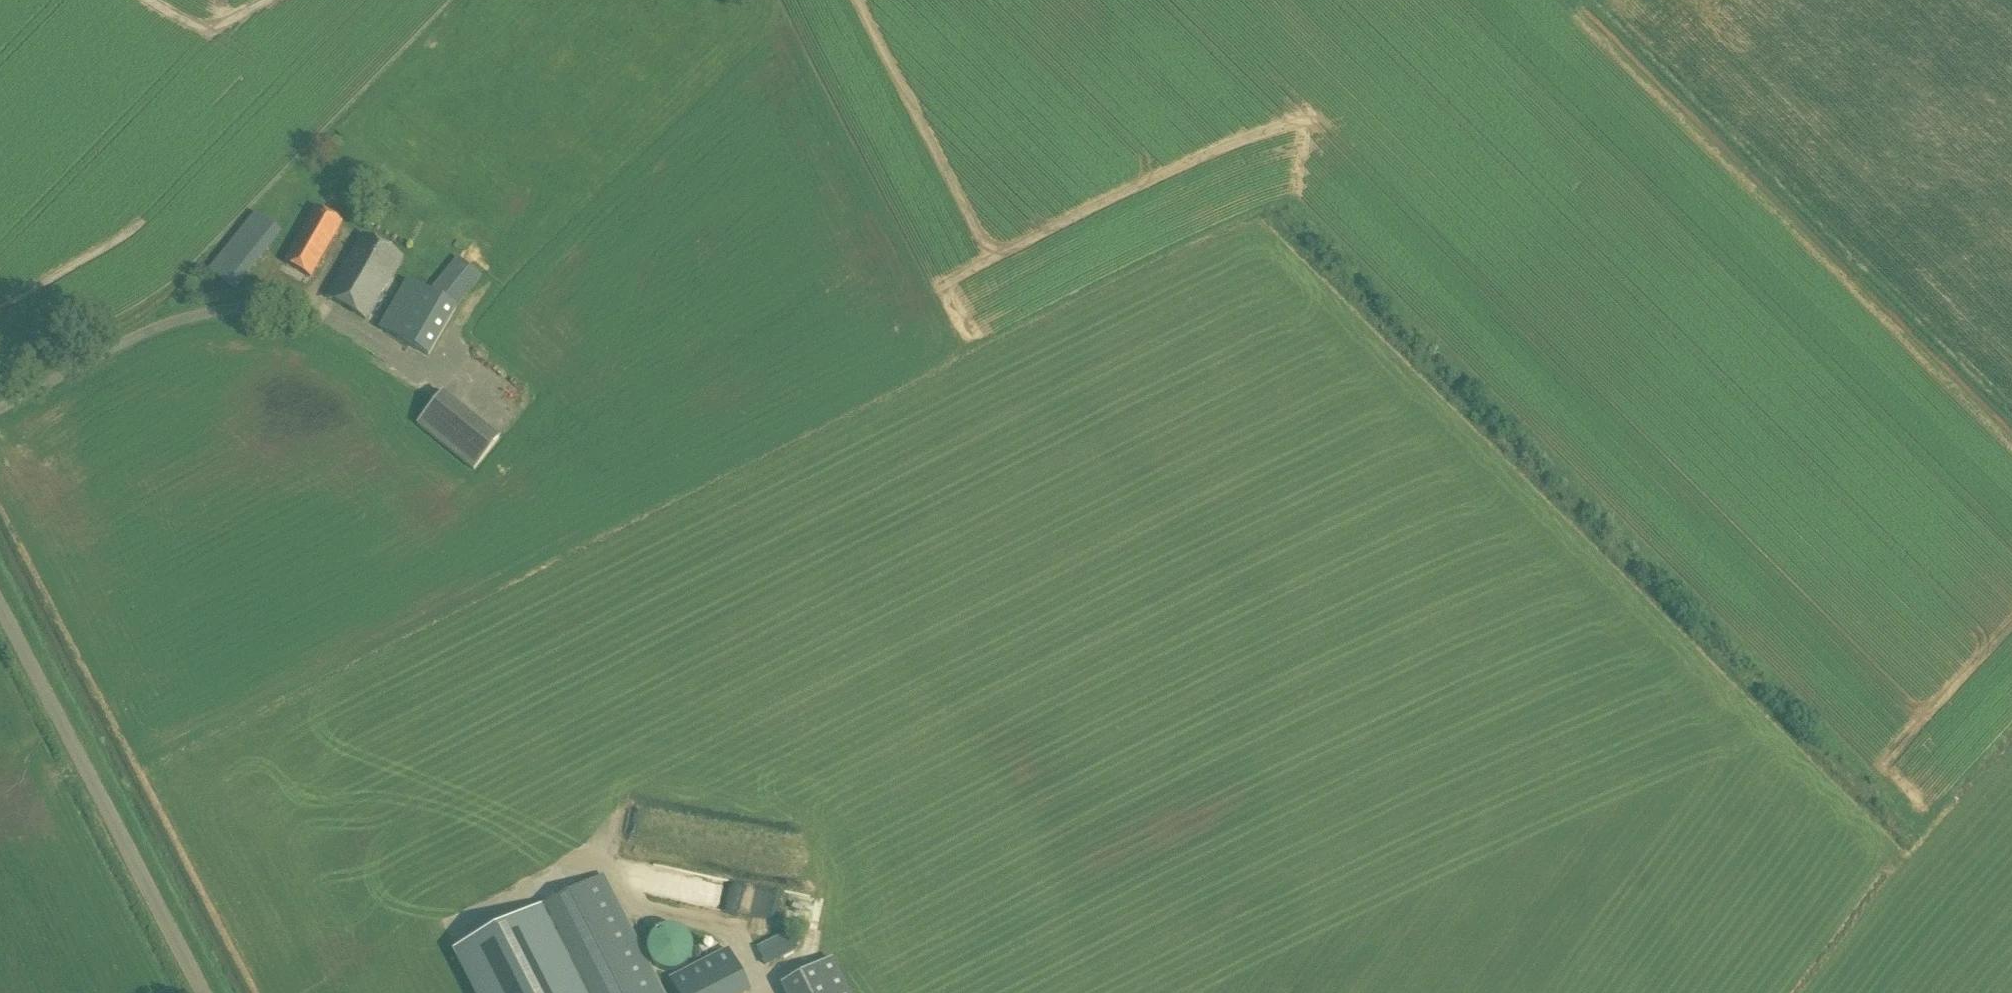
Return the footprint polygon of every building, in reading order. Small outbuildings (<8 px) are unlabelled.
[(310,277),(342,222),(316,207),(284,262),(310,277)] [(269,224),(256,213),(210,271),(236,291),(282,234),(269,224)] [(366,320),(402,257),(362,234),(326,297),(366,320)] [(407,281),(380,329),(429,357),(456,309),(480,279),(456,259),(429,293),(407,281)] [(442,392),(417,424),(474,470),(499,438),(442,392)] [(679,876),(677,898),(704,900),(706,878),(679,876)] [(457,951),(478,992),(662,992),(627,924),(603,877),(529,915),(457,951)] [(667,972),(671,972),(673,972),(677,971),(680,969),(682,968),(684,967),(686,964),(688,962),(689,961),(690,959),(690,957),(691,955),(691,953),(692,951),(692,949),(692,947),(691,945),(691,943),(690,941),(690,940),(688,936),(686,935),(685,933),(684,932),(680,930),(679,929),(677,928),(673,927),(669,927),(665,927),(663,927),(660,929),(658,930),(656,931),(653,933),(652,935),(651,936),(649,938),(648,941),(647,943),(647,945),(647,947),(646,949),(647,951),(647,953),(647,955),(648,957),(649,959),(649,961),(651,962),(652,964),(653,965),(655,967),(658,969),(660,970),(663,971),(665,972),(667,972)] [(756,971),(794,951),(784,933),(747,952),(756,971)] [(751,992),(728,948),(668,978),(676,992),(750,992),(751,992)] [(832,957),(779,984),(784,992),(850,992),(832,957)]
